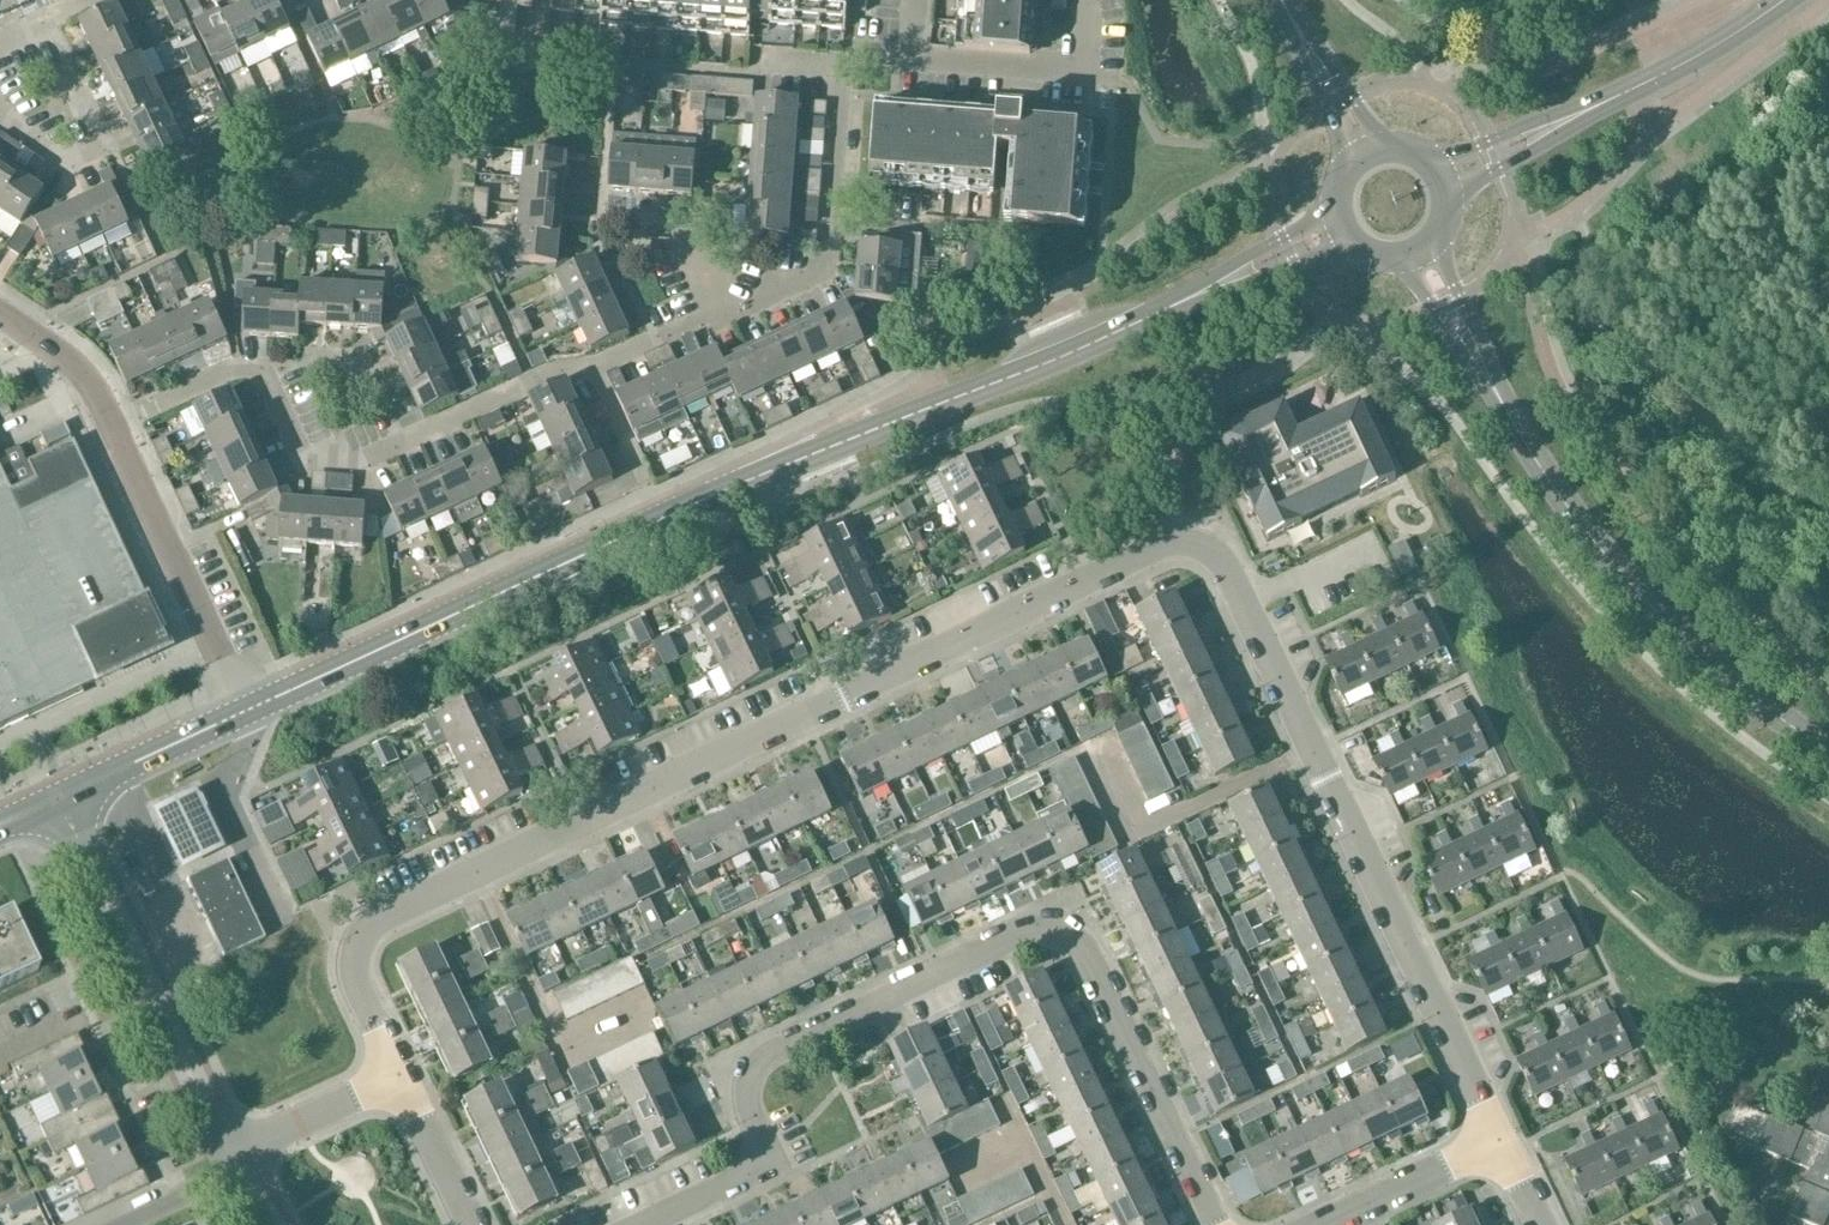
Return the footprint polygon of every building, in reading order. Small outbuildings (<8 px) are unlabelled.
[(168,12),(181,6),(178,0),(162,0),(168,12)] [(291,31),(276,0),(259,0),(248,5),(265,43),(291,31)] [(341,10),(353,4),(351,0),(337,0),(341,10)] [(401,41),(425,29),(411,0),(389,0),(383,3),(401,41)] [(425,29),(451,17),(443,0),(411,0),(425,29)] [(502,8),(517,9),(517,0),(503,0),(502,8)] [(518,9),(532,10),(533,0),(517,0),(517,9),(518,9)] [(551,12),(601,16),(601,26),(750,37),(751,20),(770,21),(770,24),(845,30),(848,0),(552,0),(551,12)] [(852,11),(867,12),(868,0),(853,0),(852,11)] [(957,23),(955,49),(1030,54),(1032,29),(1034,5),(1035,0),(959,0),(957,23)] [(1054,0),(1051,0),(1051,10),(1066,11),(1067,1),(1054,0)] [(401,41),(383,3),(358,15),(376,52),(401,41)] [(80,23),(92,48),(130,30),(117,5),(80,23)] [(248,5),(223,16),(223,17),(241,54),(265,43),(248,5)] [(187,17),(181,6),(168,12),(173,23),(187,17)] [(310,8),(297,15),(303,28),(317,22),(310,8)] [(518,9),(517,9),(502,8),(501,19),(517,21),(518,9)] [(215,66),(241,54),(223,17),(223,16),(220,10),(194,22),(215,66)] [(456,14),(453,42),(462,43),(466,43),(469,15),(456,14)] [(333,27),(351,64),(376,52),(358,15),(333,27)] [(500,30),(516,32),(517,21),(501,19),(500,30)] [(308,39),(326,76),(351,64),(333,27),(308,39)] [(141,55),(130,30),(92,48),(104,73),(141,55)] [(185,48),(192,61),(205,55),(199,42),(185,48)] [(153,80),(141,55),(104,73),(115,98),(153,80)] [(211,68),(205,55),(192,61),(198,74),(211,68)] [(631,88),(632,72),(619,71),(618,87),(631,88)] [(661,75),(659,90),(672,91),(673,76),(661,75)] [(673,76),(672,91),(686,92),(687,78),(673,76)] [(703,80),(693,79),(692,93),(702,94),(703,80)] [(115,98),(127,122),(165,104),(153,80),(115,98)] [(703,80),(702,94),(707,94),(713,94),(713,80),(708,80),(703,80)] [(723,81),(713,80),(713,94),(723,95),(723,81)] [(734,82),(723,81),(723,95),(733,96),(734,82)] [(734,82),(733,96),(743,96),(744,82),(734,82)] [(743,96),(753,97),(754,83),(744,82),(743,96)] [(210,97),(216,110),(228,105),(222,92),(210,97)] [(1078,229),(1086,128),(1023,124),(1025,98),(999,96),(997,122),(875,113),(870,178),(995,188),(998,149),(1018,150),(1012,223),(1078,229)] [(127,122),(139,147),(191,122),(179,98),(165,104),(127,122)] [(757,98),(755,126),(797,129),(799,101),(757,98)] [(726,103),(708,101),(706,121),(724,122),(726,103)] [(829,102),(812,101),(812,116),(828,117),(829,102)] [(228,105),(216,110),(221,121),(233,115),(228,105)] [(191,122),(139,147),(151,172),(203,148),(191,122)] [(795,156),(797,129),(755,126),(753,153),(795,156)] [(826,132),(810,131),(809,143),(825,144),(826,132)] [(0,135),(0,149),(5,152),(13,140),(2,133),(0,135)] [(637,193),(640,153),(641,136),(613,134),(609,191),(637,193)] [(641,136),(640,153),(637,193),(664,195),(667,154),(669,138),(641,136)] [(669,138),(667,154),(664,195),(692,197),(697,141),(669,138)] [(5,152),(0,160),(0,208),(22,176),(11,169),(25,148),(13,140),(5,152)] [(479,148),(479,153),(478,160),(494,161),(495,149),(479,148)] [(523,179),(565,183),(567,155),(526,151),(523,179)] [(792,184),(795,156),(753,153),(751,180),(792,184)] [(22,176),(0,208),(0,210),(14,220),(10,226),(18,232),(22,225),(33,209),(45,191),(33,184),(39,174),(41,175),(49,164),(37,156),(29,167),(28,167),(22,176)] [(119,185),(111,169),(100,174),(107,190),(86,200),(104,237),(131,225),(113,187),(119,185)] [(806,185),(821,186),(824,186),(825,172),(807,171),(806,185)] [(521,207),(562,210),(565,183),(523,179),(521,207)] [(790,211),(792,184),(751,180),(749,207),(790,211)] [(823,200),(824,186),(821,186),(806,185),(805,199),(823,200)] [(476,189),(475,203),(490,204),(491,190),(476,189)] [(86,200),(62,212),(80,249),(104,237),(86,200)] [(475,203),(474,216),(489,217),(490,204),(475,203)] [(521,207),(518,234),(560,238),(562,210),(521,207)] [(749,207),(747,236),(788,239),(790,211),(749,207)] [(24,227),(9,249),(21,257),(40,229),(55,260),(80,249),(62,212),(47,219),(33,209),(22,225),(24,227)] [(277,243),(278,228),(266,227),(265,242),(277,243)] [(278,228),(277,243),(293,244),(294,229),(278,228)] [(321,231),(320,246),(331,247),(332,232),(321,231)] [(332,232),(331,247),(348,248),(349,233),(332,232)] [(819,234),(802,232),(801,245),(818,246),(819,234)] [(546,275),(548,275),(556,276),(567,271),(568,261),(558,260),(560,238),(518,234),(516,262),(548,265),(546,275)] [(860,250),(858,272),(919,277),(921,237),(887,235),(886,246),(861,244),(860,250)] [(177,259),(163,266),(170,281),(184,274),(177,259)] [(562,304),(568,301),(606,284),(594,259),(567,271),(556,276),(564,293),(552,298),(556,307),(562,304)] [(105,265),(92,271),(99,285),(112,279),(105,265)] [(159,286),(170,281),(163,266),(152,271),(159,286)] [(845,302),(846,305),(847,305),(851,314),(866,307),(863,301),(898,303),(917,305),(919,277),(858,272),(857,289),(842,296),(845,302)] [(243,336),(271,337),(274,296),(274,291),(257,290),(258,283),(237,282),(236,309),(245,309),(243,336)] [(126,283),(113,289),(120,304),(133,298),(126,283)] [(300,297),(301,298),(299,325),(300,325),(326,327),(329,285),(301,284),(300,297)] [(568,301),(580,326),(618,309),(606,284),(568,301)] [(326,327),(354,328),(356,287),(329,285),(326,327)] [(390,319),(383,322),(385,289),(356,287),(354,328),(371,329),(378,344),(387,340),(398,334),(397,333),(426,320),(422,312),(431,308),(425,295),(415,299),(419,307),(391,320),(390,319)] [(125,314),(120,304),(113,289),(88,301),(99,326),(125,314)] [(300,297),(274,296),(271,337),(299,339),(300,325),(299,325),(301,298),(300,297)] [(202,351),(228,339),(211,302),(185,314),(202,351)] [(847,305),(846,305),(822,316),(839,354),(864,342),(851,314),(847,305)] [(478,314),(483,326),(498,319),(493,307),(478,314)] [(510,314),(516,326),(529,320),(524,308),(510,314)] [(592,352),(615,341),(629,334),(618,309),(580,326),(592,352)] [(155,315),(160,326),(177,363),(202,351),(185,314),(169,321),(164,311),(155,315)] [(387,340),(398,365),(450,341),(442,326),(448,323),(443,313),(424,322),(398,334),(387,340)] [(814,366),(839,354),(822,316),(797,328),(814,366)] [(483,326),(490,339),(504,332),(498,319),(483,326)] [(516,326),(522,339),(535,332),(529,320),(516,326)] [(135,337),(153,374),(177,363),(160,326),(135,337)] [(790,377),(814,366),(797,328),(772,339),(790,377)] [(697,331),(684,338),(690,352),(704,345),(697,331)] [(127,386),(153,374),(135,337),(110,349),(127,386)] [(765,389),(790,377),(772,339),(747,351),(765,389)] [(399,367),(410,390),(447,372),(448,372),(464,364),(465,364),(469,362),(465,353),(457,357),(450,341),(398,365),(399,367)] [(657,350),(663,363),(678,357),(672,343),(657,350)] [(709,399),(733,388),(734,387),(722,362),(723,362),(717,349),(692,361),(709,399)] [(543,350),(530,356),(535,368),(549,362),(543,350)] [(653,368),(663,363),(657,350),(647,355),(653,368)] [(722,362),(734,387),(733,388),(739,400),(765,389),(747,351),(723,362),(722,362)] [(516,358),(502,364),(508,377),(522,371),(516,358)] [(692,361),(667,373),(685,410),(709,399),(692,361)] [(469,362),(448,372),(410,390),(422,415),(477,390),(468,371),(473,369),(469,362)] [(877,364),(864,370),(870,383),(883,376),(877,364)] [(608,373),(615,387),(628,381),(622,367),(608,373)] [(690,421),(685,410),(667,373),(642,384),(665,433),(690,421)] [(535,426),(541,423),(579,406),(567,380),(544,391),(529,398),(537,415),(523,422),(526,430),(535,426)] [(824,387),(831,401),(846,394),(839,380),(824,387)] [(639,445),(665,433),(642,384),(616,396),(639,445)] [(820,407),(831,401),(824,387),(813,392),(820,407)] [(194,408),(206,434),(244,416),(232,391),(194,408)] [(775,410),(781,424),(796,418),(789,403),(775,410)] [(1284,405),(1219,436),(1244,489),(1242,490),(1253,515),(1256,514),(1269,541),(1303,525),(1302,522),(1361,494),(1362,496),(1396,480),(1360,404),(1298,433),(1284,405)] [(541,423),(545,431),(552,448),(590,430),(579,406),(541,423)] [(770,429),(781,424),(775,410),(764,415),(770,429)] [(494,414),(479,422),(485,435),(499,427),(494,414)] [(206,434),(213,448),(218,458),(255,441),(244,416),(206,434)] [(63,424),(39,435),(45,448),(69,437),(63,424)] [(590,430),(552,448),(564,473),(602,455),(590,430)] [(153,444),(159,455),(174,449),(168,437),(153,444)] [(1006,441),(1000,444),(1004,452),(1016,446),(1012,440),(1011,437),(1006,440),(1006,441)] [(97,680),(167,648),(156,625),(157,625),(90,481),(70,440),(26,461),(19,445),(0,454),(0,726),(97,680)] [(218,458),(229,483),(267,466),(255,441),(218,458)] [(159,455),(166,469),(180,461),(174,449),(159,455)] [(460,461),(477,499),(503,487),(485,449),(460,461)] [(511,452),(496,459),(503,471),(518,463),(511,452)] [(569,501),(576,498),(613,481),(602,455),(564,473),(572,490),(565,493),(569,501)] [(1015,460),(1002,466),(987,473),(979,457),(939,476),(950,500),(1018,468),(1015,460)] [(453,510),(477,499),(460,461),(435,473),(453,510)] [(241,509),(245,507),(279,491),(267,466),(229,483),(241,509)] [(1023,479),(1018,468),(950,500),(962,524),(1002,505),(996,492),(1023,479)] [(428,522),(453,510),(435,473),(410,484),(428,522)] [(328,490),(340,491),(341,476),(329,475),(328,490)] [(340,491),(355,492),(356,477),(341,476),(340,491)] [(504,484),(510,498),(524,491),(518,477),(504,484)] [(385,496),(402,534),(428,522),(410,484),(385,496)] [(177,493),(183,505),(196,498),(190,487),(177,493)] [(287,487),(279,491),(245,507),(252,522),(283,507),(281,519),(269,518),(267,540),(280,541),(280,542),(308,544),(311,503),(294,501),(287,487)] [(510,498),(517,510),(531,504),(524,491),(510,498)] [(189,518),(190,517),(202,511),(196,498),(183,505),(189,518)] [(911,501),(899,507),(905,520),(918,514),(911,501)] [(308,544),(335,546),(338,505),(311,503),(308,544)] [(338,505),(335,546),(363,548),(366,507),(338,505)] [(1010,520),(1002,505),(962,524),(973,547),(1041,515),(1037,506),(1010,520)] [(984,572),(1025,552),(1019,540),(1046,526),(1041,515),(973,547),(984,572)] [(846,521),(805,541),(812,555),(785,568),(790,578),(857,545),(846,521)] [(919,531),(910,535),(915,546),(924,542),(919,531)] [(511,533),(496,540),(503,553),(517,546),(511,533)] [(492,558),(503,553),(496,540),(486,545),(492,558)] [(822,574),(828,588),(869,569),(857,545),(790,578),(785,580),(790,589),(822,574)] [(461,556),(447,563),(453,576),(468,569),(461,556)] [(1410,556),(1395,563),(1402,578),(1417,570),(1410,556)] [(443,581),(453,576),(447,563),(437,567),(443,581)] [(869,569),(828,588),(835,602),(803,618),(807,627),(812,625),(825,619),(824,619),(880,592),(873,578),(869,569)] [(763,580),(751,585),(736,593),(728,577),(688,597),(699,621),(767,588),(763,580)] [(943,578),(935,582),(940,591),(948,587),(943,578)] [(772,598),(767,588),(699,621),(711,644),(751,625),(744,611),(772,598)] [(1136,613),(1150,640),(1190,621),(1183,606),(1186,604),(1181,591),(1136,613)] [(817,635),(829,629),(844,622),(851,636),(891,616),(880,592),(824,619),(825,619),(812,625),(817,635)] [(1410,620),(1419,615),(1412,603),(1403,607),(1410,620)] [(1390,631),(1407,667),(1439,651),(1422,616),(1390,631)] [(1378,635),(1387,630),(1380,617),(1371,622),(1378,635)] [(1194,619),(1190,621),(1150,640),(1163,667),(1203,648),(1196,634),(1200,631),(1194,619)] [(641,620),(629,626),(633,634),(645,629),(641,620)] [(758,640),(751,625),(711,644),(722,668),(790,635),(786,627),(758,640)] [(1375,682),(1407,667),(1390,631),(1358,646),(1375,682)] [(1346,649),(1355,645),(1349,632),(1340,637),(1346,649)] [(734,692),(774,673),(767,659),(789,649),(795,646),(790,635),(722,668),(734,692)] [(1099,644),(1107,660),(1118,655),(1110,639),(1099,644)] [(562,676),(546,683),(551,692),(607,665),(596,641),(555,661),(562,676)] [(1079,694),(1107,681),(1088,641),(1073,649),(1071,645),(1059,650),(1061,655),(1060,655),(1079,694)] [(795,646),(789,649),(795,662),(807,656),(801,643),(795,646)] [(1207,646),(1203,648),(1163,667),(1176,695),(1216,676),(1216,675),(1209,661),(1213,658),(1207,646)] [(1343,697),(1375,682),(1358,646),(1326,661),(1343,697)] [(1034,668),(1033,668),(1052,707),(1079,694),(1060,655),(1046,662),(1043,657),(1031,663),(1034,668)] [(1126,672),(1118,655),(1107,660),(1115,677),(1126,672)] [(556,702),(571,695),(577,708),(618,689),(607,665),(551,692),(556,702)] [(1004,676),(1025,720),(1052,707),(1033,668),(1018,675),(1016,670),(1004,676)] [(1220,673),(1216,675),(1216,676),(1176,695),(1189,722),(1229,703),(1229,702),(1222,688),(1226,686),(1220,673)] [(990,683),(976,689),(979,694),(998,733),(1025,720),(1004,676),(1006,681),(992,688),(990,683)] [(1138,692),(1146,709),(1157,704),(1150,687),(1138,692)] [(584,723),(556,737),(560,746),(630,712),(618,689),(577,708),(584,723)] [(952,707),(971,746),(998,733),(979,694),(965,701),(962,696),(950,702),(952,707)] [(514,699),(500,705),(485,713),(478,698),(438,717),(449,741),(518,708),(514,699)] [(1233,700),(1229,702),(1229,703),(1189,722),(1202,750),(1242,731),(1241,729),(1234,715),(1239,712),(1233,700)] [(692,701),(683,705),(689,718),(698,714),(692,701)] [(1459,720),(1468,715),(1462,702),(1452,707),(1459,720)] [(1166,721),(1157,704),(1146,709),(1155,726),(1166,721)] [(922,715),(925,720),(943,760),(971,746),(952,707),(937,714),(935,709),(922,715)] [(449,741),(455,754),(460,765),(501,745),(494,731),(523,717),(518,708),(449,741)] [(565,756),(578,750),(594,742),(601,756),(641,736),(630,712),(560,746),(565,756)] [(1438,731),(1455,766),(1487,751),(1470,715),(1438,731)] [(1111,716),(1094,724),(1099,735),(1116,727),(1111,716)] [(1427,734),(1436,729),(1429,716),(1420,721),(1427,734)] [(897,733),(916,773),(943,760),(925,720),(910,727),(907,722),(895,728),(897,733)] [(1077,732),(1082,743),(1099,735),(1094,724),(1077,732)] [(1246,727),(1241,729),(1242,731),(1202,750),(1215,777),(1255,758),(1247,742),(1252,739),(1246,727)] [(1121,742),(1127,755),(1153,743),(1147,730),(1121,742)] [(1423,782),(1455,766),(1438,731),(1406,746),(1423,782)] [(1395,749),(1404,745),(1398,732),(1389,737),(1395,749)] [(871,746),(870,746),(889,786),(916,773),(897,733),(882,740),(880,735),(868,741),(871,746)] [(1057,742),(1039,750),(1045,761),(1062,753),(1057,742)] [(1164,747),(1172,764),(1183,759),(1175,742),(1164,747)] [(1127,755),(1133,769),(1159,756),(1153,743),(1127,755)] [(501,745),(460,765),(472,788),(540,755),(536,746),(508,760),(501,745)] [(840,755),(861,799),(889,786),(870,746),(855,753),(853,749),(840,755)] [(1391,797),(1423,782),(1406,746),(1374,761),(1391,797)] [(1024,758),(1029,769),(1045,761),(1039,750),(1024,758)] [(421,754),(405,763),(416,785),(433,777),(421,754)] [(483,812),(524,793),(517,779),(544,765),(540,755),(472,788),(483,812)] [(1133,769),(1139,782),(1166,769),(1159,756),(1133,769)] [(1050,770),(1056,783),(1082,770),(1076,758),(1050,770)] [(1183,759),(1172,764),(1180,780),(1190,775),(1183,759)] [(311,796),(283,810),(288,819),(356,786),(344,762),(304,781),(311,796)] [(1002,769),(985,777),(990,787),(1007,779),(1002,769)] [(1139,782),(1145,795),(1172,783),(1166,769),(1139,782)] [(1056,783),(1062,796),(1088,783),(1082,770),(1056,783)] [(785,787),(803,827),(831,813),(812,773),(797,781),(794,776),(783,781),(785,787)] [(1021,783),(1026,795),(1045,786),(1039,774),(1021,783)] [(970,784),(975,794),(990,787),(985,777),(970,784)] [(1026,795),(1021,783),(1007,790),(1013,802),(1026,795)] [(1068,809),(1094,796),(1088,783),(1062,796),(1065,803),(1068,809)] [(1172,783),(1145,795),(1151,807),(1178,795),(1172,783)] [(367,810),(356,786),(288,819),(292,828),(308,820),(309,821),(320,815),(327,829),(367,810)] [(1229,807),(1243,835),(1281,817),(1280,816),(1273,800),(1279,797),(1274,786),(1229,807)] [(776,840),(803,827),(785,787),(771,794),(768,788),(755,794),(757,799),(776,840)] [(195,794),(152,815),(181,874),(224,853),(195,794)] [(948,794),(931,803),(936,814),(953,806),(948,794)] [(1094,796),(1068,809),(1074,822),(1100,809),(1094,796)] [(749,853),(776,840),(757,799),(743,806),(740,802),(728,808),(730,813),(749,853)] [(986,801),(966,810),(971,821),(991,812),(986,801)] [(1507,819),(1516,815),(1509,802),(1500,807),(1507,819)] [(915,810),(920,821),(936,814),(931,803),(915,810)] [(1036,817),(1059,865),(1060,864),(1076,857),(1078,862),(1090,855),(1087,848),(1081,835),(1074,822),(1068,809),(1065,803),(1036,817)] [(1100,809),(1074,822),(1081,835),(1107,822),(1100,809)] [(378,833),(367,810),(327,829),(334,843),(307,856),(304,850),(278,862),(286,877),(310,866),(378,833)] [(957,828),(971,821),(966,810),(951,817),(957,828)] [(722,866),(749,853),(730,813),(715,820),(713,816),(701,821),(703,826),(722,866)] [(1281,817),(1243,835),(1256,862),(1294,844),(1293,843),(1286,829),(1291,826),(1285,813),(1280,816),(1281,817)] [(1063,870),(1060,864),(1059,865),(1036,817),(1035,815),(1008,828),(1027,867),(1032,878),(1033,878),(1047,871),(1050,876),(1063,870)] [(1486,831),(1503,867),(1535,852),(1518,815),(1486,831)] [(1474,835),(1484,830),(1477,817),(1468,822),(1474,835)] [(894,820),(876,829),(881,840),(899,832),(894,820)] [(1107,822),(1081,835),(1087,848),(1113,835),(1107,822)] [(1189,828),(1197,844),(1208,839),(1200,822),(1189,828)] [(707,873),(722,866),(703,826),(689,833),(686,828),(673,835),(693,876),(689,878),(694,890),(711,882),(707,873)] [(914,835),(919,847),(936,839),(931,828),(914,835)] [(1035,883),(1033,878),(1032,878),(1027,867),(1008,828),(981,841),(1005,891),(1021,883),(1024,889),(1035,883)] [(1471,882),(1503,867),(1486,831),(1454,846),(1471,882)] [(1443,849),(1452,845),(1445,832),(1436,837),(1443,849)] [(390,857),(378,833),(310,866),(315,876),(343,863),(350,877),(390,857)] [(903,854),(919,847),(914,835),(898,843),(903,854)] [(1087,848),(1090,855),(1093,860),(1119,848),(1113,835),(1087,848)] [(1256,862),(1269,890),(1307,871),(1306,870),(1299,855),(1304,852),(1299,840),(1293,843),(1294,844),(1256,862)] [(975,856),(959,864),(978,905),(978,904),(994,897),(996,902),(1008,896),(1005,891),(981,841),(970,846),(975,856)] [(847,843),(830,851),(835,862),(852,854),(847,843)] [(1180,864),(1192,858),(1184,843),(1173,849),(1180,864)] [(1439,898),(1471,882),(1454,846),(1422,861),(1439,898)] [(1112,900),(1111,899),(1151,879),(1137,852),(1098,870),(1106,886),(1100,889),(1107,902),(1112,900)] [(616,862),(618,867),(637,906),(665,893),(646,854),(630,861),(627,856),(616,862)] [(866,858),(854,864),(859,875),(872,869),(866,858)] [(1180,864),(1189,882),(1201,876),(1192,858),(1180,864)] [(227,861),(186,881),(223,959),(264,939),(227,861)] [(1215,882),(1226,877),(1219,861),(1207,866),(1215,882)] [(791,870),(796,881),(813,873),(808,862),(791,870)] [(959,864),(932,876),(951,917),(966,910),(968,915),(981,909),(978,904),(978,905),(959,864)] [(610,919),(637,906),(618,867),(603,874),(601,869),(589,875),(592,880),(591,880),(610,919)] [(1269,890),(1282,917),(1320,898),(1320,897),(1312,882),(1318,880),(1312,867),(1306,870),(1307,871),(1269,890)] [(828,877),(833,887),(850,879),(844,868),(828,877)] [(781,889),(796,881),(791,870),(775,877),(781,889)] [(932,876),(905,890),(908,897),(922,926),(924,929),(939,922),(942,927),(954,922),(951,917),(932,876)] [(817,895),(833,887),(828,877),(812,885),(817,895)] [(1215,882),(1222,899),(1234,893),(1226,877),(1215,882)] [(1159,896),(1151,879),(1111,899),(1112,900),(1118,914),(1113,916),(1119,929),(1125,926),(1164,906),(1173,902),(1168,891),(1159,896)] [(583,932),(610,919),(591,880),(576,887),(574,882),(562,888),(564,893),(583,932)] [(759,900),(754,888),(737,896),(742,908),(759,900)] [(534,901),(556,946),(583,932),(564,893),(548,900),(546,895),(534,901)] [(1320,898),(1282,917),(1295,944),(1334,925),(1327,910),(1332,908),(1326,894),(1320,897),(1320,898)] [(773,903),(779,914),(795,906),(790,895),(773,903)] [(726,915),(742,908),(737,896),(721,903),(726,915)] [(908,897),(898,902),(912,931),(922,926),(908,897)] [(1207,918),(1219,913),(1212,898),(1200,903),(1207,918)] [(528,959),(556,946),(534,901),(536,906),(521,914),(519,909),(507,915),(528,959)] [(1556,919),(1565,914),(1558,901),(1549,906),(1556,919)] [(762,922),(779,914),(773,903),(757,911),(762,922)] [(866,957),(867,957),(882,949),(884,954),(896,948),(875,904),(847,917),(866,957)] [(1125,926),(1132,941),(1127,944),(1133,956),(1138,954),(1138,953),(1177,934),(1164,906),(1125,926)] [(1219,913),(1207,918),(1216,936),(1227,930),(1219,913)] [(1241,936),(1252,931),(1244,914),(1233,920),(1241,936)] [(1534,931),(1551,966),(1583,951),(1566,915),(1534,931)] [(1523,934),(1532,929),(1525,916),(1516,921),(1523,934)] [(839,970),(840,970),(855,963),(857,968),(869,962),(867,957),(866,957),(847,917),(820,930),(839,970)] [(740,932),(735,921),(718,929),(723,940),(740,932)] [(38,971),(15,922),(0,930),(0,989),(38,971)] [(1295,944),(1308,971),(1346,953),(1346,951),(1339,937),(1345,934),(1339,922),(1334,925),(1295,944)] [(461,961),(465,970),(486,960),(485,960),(502,952),(488,924),(473,931),(482,951),(461,961)] [(1263,926),(1252,931),(1260,947),(1271,942),(1263,926)] [(652,937),(657,948),(674,939),(669,928),(652,937)] [(723,940),(718,929),(702,937),(708,948),(723,940)] [(812,983),(827,975),(830,981),(842,975),(840,970),(839,970),(820,930),(793,943),(812,983)] [(1248,952),(1260,947),(1252,931),(1241,936),(1248,952)] [(1519,982),(1551,966),(1534,931),(1502,946),(1519,982)] [(1491,950),(1500,945),(1493,932),(1484,937),(1491,950)] [(1185,950),(1177,934),(1138,953),(1138,954),(1145,968),(1140,971),(1146,983),(1151,981),(1151,980),(1190,961),(1199,957),(1194,946),(1185,950)] [(815,988),(812,983),(793,943),(790,936),(777,942),(780,949),(765,956),(785,996),(800,989),(803,994),(815,988)] [(641,955),(657,948),(652,937),(636,945),(641,955)] [(1487,997),(1519,982),(1502,946),(1470,961),(1487,997)] [(612,947),(594,955),(599,967),(617,958),(612,947)] [(669,966),(686,957),(681,947),(664,955),(669,966)] [(437,948),(401,965),(415,994),(451,976),(437,948)] [(1346,953),(1308,971),(1321,998),(1359,980),(1359,979),(1352,964),(1357,961),(1351,949),(1346,951),(1346,953)] [(1234,975),(1245,969),(1238,954),(1226,959),(1234,975)] [(578,962),(584,974),(599,967),(594,955),(578,962)] [(654,973),(669,966),(664,955),(649,963),(654,973)] [(756,1010),(757,1010),(772,1002),(774,1008),(788,1001),(785,996),(765,956),(737,970),(756,1010)] [(620,965),(632,991),(645,985),(633,959),(620,965)] [(465,970),(470,981),(491,972),(486,960),(465,970)] [(1159,1011),(1164,1009),(1164,1008),(1204,989),(1190,961),(1151,980),(1151,981),(1158,995),(1153,997),(1159,1011)] [(619,997),(632,991),(620,965),(607,972),(619,997)] [(1242,991),(1253,985),(1245,969),(1234,975),(1242,991)] [(1267,991),(1278,985),(1271,969),(1260,975),(1267,991)] [(729,1023),(730,1022),(745,1015),(748,1020),(759,1014),(757,1010),(756,1010),(737,970),(710,983),(729,1023)] [(1054,982),(1049,970),(1005,991),(1018,1019),(1062,998),(1057,1000),(1050,984),(1054,982)] [(606,1003),(619,997),(607,972),(594,978),(606,1003)] [(545,992),(563,984),(557,973),(540,981),(545,992)] [(415,994),(428,1023),(465,1005),(451,976),(415,994)] [(1321,998),(1334,1025),(1373,1007),(1373,1006),(1366,991),(1370,989),(1364,976),(1359,979),(1359,980),(1321,998)] [(593,1010),(606,1003),(594,978),(581,984),(593,1010)] [(702,1035),(703,1035),(718,1028),(721,1033),(732,1027),(730,1022),(729,1023),(710,983),(683,996),(702,1035)] [(580,1016),(593,1010),(581,984),(568,990),(580,1016)] [(1275,1008),(1286,1003),(1278,985),(1267,991),(1275,1008)] [(1164,1008),(1164,1009),(1171,1023),(1167,1026),(1172,1038),(1177,1036),(1216,1016),(1204,989),(1164,1008)] [(567,1022),(580,1016),(568,990),(555,997),(567,1022)] [(656,1009),(675,1048),(690,1041),(692,1046),(705,1040),(703,1035),(702,1035),(683,996),(656,1009)] [(1018,1019),(1031,1046),(1070,1027),(1063,1013),(1068,1010),(1062,998),(1018,1019)] [(1602,1019),(1611,1015),(1604,1002),(1595,1006),(1602,1019)] [(1334,1025),(1347,1053),(1387,1034),(1379,1018),(1384,1016),(1378,1003),(1373,1006),(1373,1007),(1334,1025)] [(442,1051),(479,1034),(465,1005),(428,1023),(442,1051)] [(487,1017),(492,1027),(513,1017),(508,1007),(487,1017)] [(1260,1029),(1272,1023),(1264,1007),(1252,1013),(1260,1029)] [(492,1027),(497,1037),(516,1028),(519,1035),(538,1026),(530,1009),(513,1017),(492,1027)] [(954,1018),(960,1032),(961,1034),(974,1028),(967,1012),(954,1018)] [(977,1019),(985,1035),(997,1030),(989,1014),(977,1019)] [(1582,1031),(1598,1065),(1630,1050),(1614,1015),(1582,1031)] [(1185,1065),(1190,1063),(1190,1062),(1229,1043),(1216,1016),(1177,1036),(1184,1050),(1179,1053),(1185,1065)] [(1570,1035),(1579,1030),(1573,1017),(1564,1022),(1570,1035)] [(1268,1046),(1280,1040),(1272,1023),(1260,1029),(1268,1046)] [(1292,1045),(1304,1040),(1296,1024),(1285,1029),(1292,1045)] [(1071,1028),(1070,1027),(1031,1046),(1044,1073),(1089,1051),(1083,1053),(1076,1039),(1082,1036),(1076,1025),(1071,1028)] [(893,1067),(898,1078),(903,1075),(942,1056),(961,1047),(979,1038),(974,1028),(961,1034),(960,1032),(936,1043),(930,1030),(929,1028),(889,1047),(890,1048),(898,1064),(893,1067)] [(997,1030),(985,1035),(993,1051),(1004,1046),(997,1030)] [(1566,1081),(1598,1065),(1582,1031),(1550,1046),(1566,1081)] [(1538,1049),(1547,1045),(1540,1032),(1531,1036),(1538,1049)] [(88,1057),(77,1034),(11,1066),(18,1081),(40,1071),(51,1094),(89,1076),(81,1060),(88,1057)] [(442,1051),(456,1080),(492,1063),(479,1034),(442,1051)] [(653,1066),(662,1061),(666,1060),(653,1034),(640,1040),(653,1066)] [(653,1066),(640,1040),(627,1046),(640,1072),(653,1066)] [(1301,1062),(1312,1056),(1304,1040),(1292,1045),(1301,1062)] [(1198,1092),(1203,1089),(1242,1070),(1229,1043),(1190,1062),(1190,1063),(1197,1078),(1192,1080),(1198,1092)] [(640,1072),(627,1046),(614,1052),(627,1078),(640,1072)] [(1534,1096),(1566,1081),(1550,1046),(1518,1061),(1534,1096)] [(1363,1056),(1369,1068),(1386,1059),(1380,1048),(1363,1056)] [(980,1071),(991,1066),(984,1050),(973,1056),(980,1071)] [(1095,1064),(1089,1051),(1044,1073),(1057,1101),(1102,1079),(1102,1078),(1097,1080),(1090,1067),(1095,1064)] [(627,1078),(614,1052),(601,1058),(614,1084),(617,1082),(627,1078)] [(955,1083),(942,1056),(903,1075),(911,1092),(906,1094),(911,1104),(955,1083)] [(1352,1075),(1369,1068),(1363,1056),(1347,1064),(1352,1075)] [(614,1084),(601,1058),(589,1065),(601,1090),(614,1084)] [(627,1078),(617,1082),(630,1109),(670,1091),(670,1090),(663,1075),(668,1073),(662,1061),(653,1066),(640,1072),(627,1078)] [(1278,1068),(1286,1084),(1298,1078),(1290,1062),(1278,1068)] [(600,1089),(589,1065),(568,1074),(580,1098),(600,1089)] [(991,1066),(980,1071),(987,1087),(999,1082),(991,1066)] [(1011,1089),(1023,1084),(1015,1068),(1003,1073),(1011,1089)] [(1242,1070),(1203,1089),(1210,1104),(1205,1107),(1211,1119),(1255,1098),(1242,1070)] [(1314,1094),(1330,1086),(1325,1075),(1309,1083),(1314,1094)] [(96,1090),(89,1076),(51,1094),(61,1116),(40,1127),(47,1142),(113,1110),(102,1087),(96,1090)] [(1108,1091),(1102,1079),(1057,1101),(1070,1127),(1115,1106),(1114,1105),(1109,1108),(1102,1093),(1108,1091)] [(1417,1130),(1430,1123),(1425,1114),(1418,1099),(1408,1079),(1381,1092),(1400,1132),(1401,1132),(1415,1125),(1417,1130)] [(955,1083),(911,1104),(911,1105),(916,1103),(922,1117),(918,1121),(923,1132),(926,1131),(938,1125),(951,1119),(964,1114),(969,1111),(955,1083)] [(1314,1094),(1309,1083),(1293,1090),(1298,1102),(1314,1094)] [(466,1102),(480,1130),(517,1113),(503,1084),(466,1102)] [(1023,1084),(1011,1089),(1019,1106),(1031,1100),(1023,1084)] [(525,1097),(530,1108),(551,1098),(546,1087),(525,1097)] [(670,1091),(630,1109),(643,1137),(683,1118),(683,1117),(676,1102),(681,1100),(675,1088),(670,1090),(670,1091)] [(1435,1091),(1418,1099),(1425,1114),(1442,1106),(1435,1091)] [(562,1092),(551,1098),(556,1108),(567,1103),(562,1092)] [(1372,1144),(1388,1136),(1391,1143),(1403,1137),(1401,1132),(1400,1132),(1381,1092),(1354,1105),(1372,1144)] [(1790,1217),(1809,1224),(1825,1224),(1828,1216),(1828,1097),(1813,1135),(1771,1118),(1758,1150),(1790,1164),(1790,1163),(1809,1171),(1790,1217)] [(551,1098),(530,1108),(535,1118),(556,1108),(551,1098)] [(587,1098),(574,1104),(582,1120),(594,1114),(587,1098)] [(1260,1120),(1276,1112),(1271,1101),(1254,1108),(1260,1120)] [(1001,1126),(990,1102),(977,1108),(988,1132),(1001,1126)] [(1650,1119),(1659,1115),(1653,1102),(1644,1106),(1650,1119)] [(1375,1150),(1372,1144),(1354,1105),(1326,1118),(1345,1158),(1359,1151),(1361,1156),(1375,1150)] [(1120,1118),(1115,1106),(1070,1127),(1083,1155),(1123,1136),(1115,1120),(1120,1118)] [(988,1132),(977,1108),(969,1111),(964,1114),(975,1138),(988,1132)] [(1260,1120),(1254,1108),(1238,1116),(1243,1127),(1260,1120)] [(124,1133),(113,1110),(47,1142),(48,1143),(53,1154),(54,1156),(76,1146),(87,1169),(125,1150),(117,1136),(124,1133)] [(517,1113),(480,1130),(494,1159),(530,1142),(517,1113)] [(975,1138),(964,1114),(951,1119),(963,1144),(975,1138)] [(645,1170),(657,1165),(696,1146),(689,1130),(693,1127),(688,1115),(683,1117),(683,1118),(643,1137),(644,1137),(619,1149),(613,1152),(601,1158),(615,1186),(632,1177),(625,1164),(627,1164),(626,1161),(638,1155),(645,1170)] [(1629,1131),(1646,1166),(1679,1151),(1662,1115),(1629,1131)] [(1617,1134),(1626,1130),(1620,1117),(1611,1121),(1617,1134)] [(1299,1132),(1319,1171),(1334,1164),(1336,1169),(1347,1163),(1345,1158),(1326,1118),(1299,1132)] [(963,1144),(951,1119),(938,1125),(950,1150),(963,1144)] [(1037,1143),(1049,1138),(1041,1122),(1029,1128),(1037,1143)] [(950,1150),(938,1125),(926,1131),(937,1156),(950,1150)] [(1586,1149),(1595,1144),(1589,1131),(1579,1136),(1586,1149)] [(1614,1182),(1646,1166),(1629,1131),(1597,1146),(1614,1182)] [(1291,1183),(1306,1176),(1309,1182),(1322,1176),(1319,1171),(1299,1132),(1272,1145),(1291,1183)] [(1123,1136),(1083,1155),(1096,1182),(1142,1160),(1136,1163),(1129,1148),(1134,1146),(1128,1133),(1123,1136)] [(593,1141),(601,1158),(613,1152),(604,1136),(593,1141)] [(1057,1155),(1049,1138),(1037,1143),(1045,1161),(1057,1155)] [(494,1159),(508,1188),(544,1171),(530,1142),(494,1159)] [(921,1195),(949,1182),(930,1142),(916,1149),(914,1145),(900,1151),(902,1156),(903,1155),(921,1195)] [(48,1143),(39,1147),(45,1158),(53,1154),(48,1143)] [(553,1153),(558,1164),(578,1154),(573,1144),(553,1153)] [(1272,1145),(1244,1158),(1263,1197),(1279,1190),(1281,1195),(1294,1189),(1291,1183),(1272,1145)] [(1565,1161),(1582,1197),(1614,1182),(1597,1146),(1565,1161)] [(76,1202),(83,1217),(149,1186),(138,1162),(132,1166),(125,1150),(87,1169),(98,1192),(76,1202)] [(578,1154),(558,1164),(562,1174),(583,1165),(578,1154)] [(876,1168),(894,1208),(921,1195),(903,1155),(902,1156),(888,1162),(886,1157),(873,1163),(876,1168)] [(1148,1173),(1142,1160),(1096,1182),(1109,1209),(1152,1188),(1149,1189),(1142,1175),(1148,1173)] [(849,1182),(867,1221),(894,1208),(876,1168),(860,1176),(858,1171),(846,1177),(848,1182),(849,1182)] [(1009,1176),(1022,1202),(1035,1196),(1022,1170),(1009,1176)] [(508,1188),(522,1217),(558,1199),(544,1171),(508,1188)] [(996,1183),(1009,1209),(1022,1202),(1009,1176),(996,1183)] [(1063,1198),(1075,1192),(1068,1176),(1055,1183),(1063,1198)] [(835,1224),(859,1224),(867,1221),(849,1182),(848,1182),(833,1189),(831,1184),(819,1190),(821,1195),(822,1194),(835,1224)] [(983,1189),(996,1215),(1009,1209),(996,1183),(983,1189)] [(1152,1188),(1109,1209),(1117,1224),(1146,1224),(1167,1215),(1167,1214),(1162,1217),(1155,1201),(1159,1199),(1154,1188),(1152,1188)] [(970,1195),(983,1221),(996,1215),(983,1189),(970,1195)] [(1084,1209),(1075,1192),(1063,1198),(1071,1215),(1084,1209)] [(802,1224),(835,1224),(822,1194),(821,1195),(806,1202),(803,1197),(791,1203),(794,1208),(802,1224)] [(969,1224),(975,1224),(983,1221),(970,1195),(957,1202),(964,1216),(969,1224)] [(1462,1195),(1453,1199),(1458,1209),(1466,1205),(1462,1195)] [(1698,1219),(1707,1214),(1700,1201),(1691,1206),(1698,1219)] [(1022,1224),(1026,1224),(1040,1218),(1034,1206),(1017,1215),(1022,1224)] [(769,1224),(802,1224),(794,1208),(779,1215),(776,1210),(764,1215),(767,1221),(769,1224)] [(1470,1212),(1442,1224),(1477,1224),(1470,1212)] [(1167,1215),(1146,1224),(1172,1224),(1167,1215)] [(1689,1224),(1714,1224),(1710,1215),(1689,1224)] [(964,1216),(948,1224),(949,1224),(969,1224),(964,1216)] [(1668,1217),(1659,1222),(1661,1224),(1673,1224),(1668,1217)]
